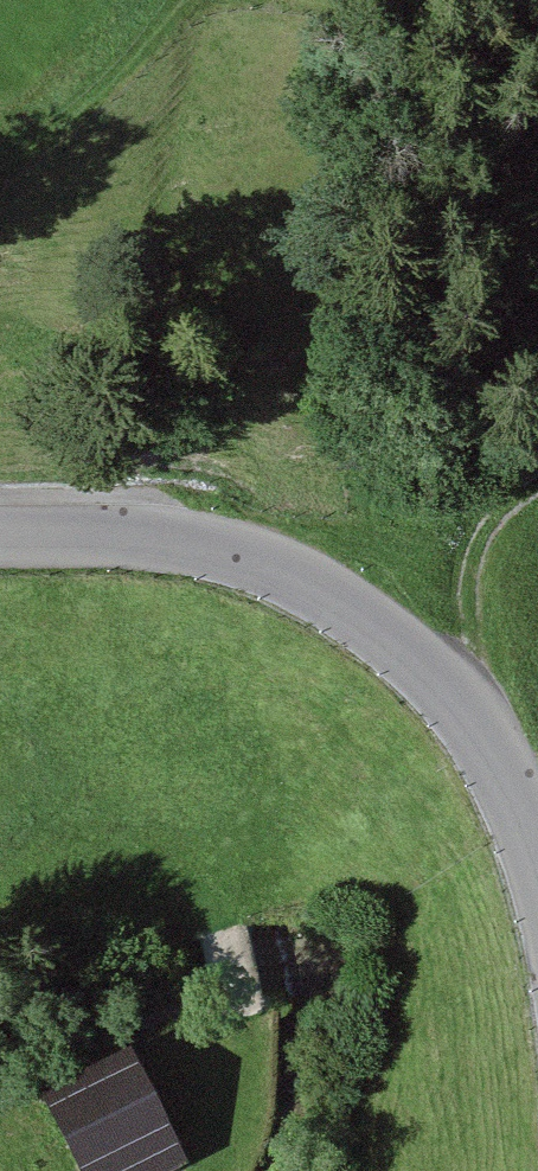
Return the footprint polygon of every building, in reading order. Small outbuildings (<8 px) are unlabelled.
[(40,1112),(68,1170),(178,1170),(129,1069),(40,1112)]
